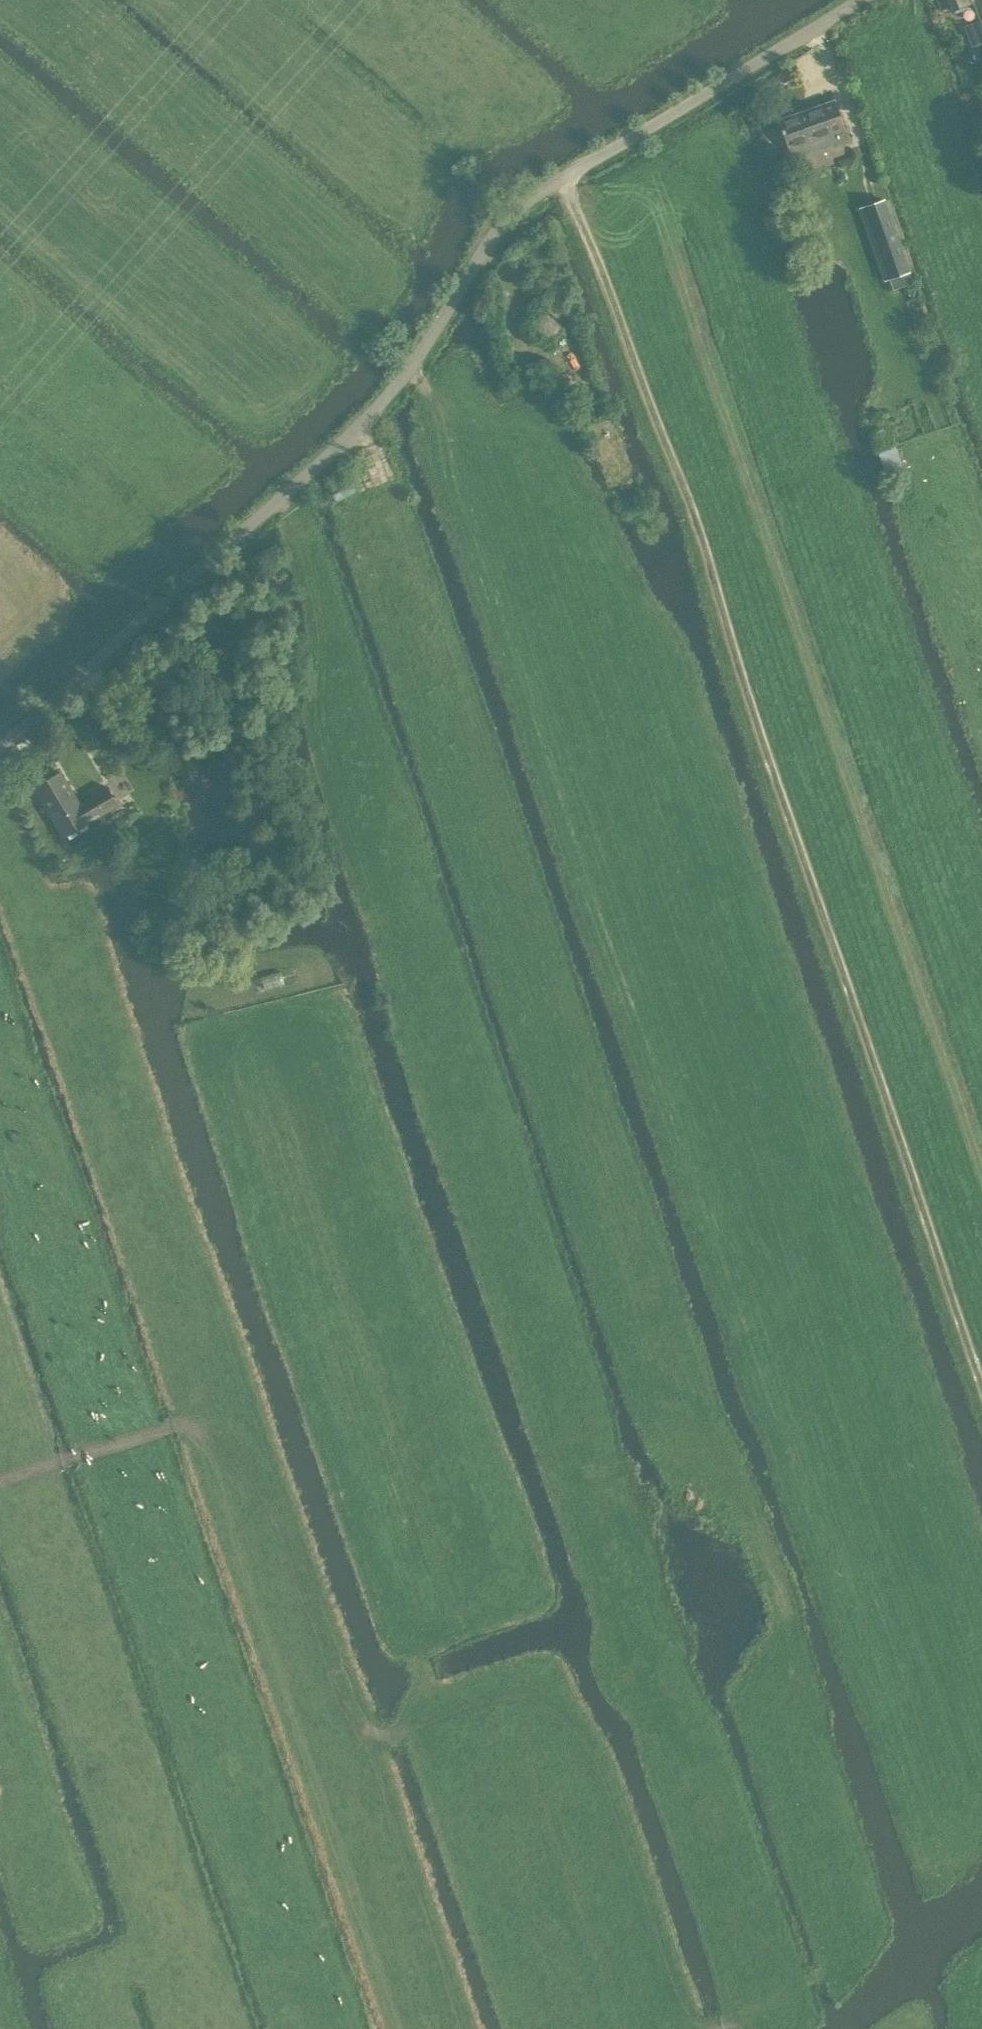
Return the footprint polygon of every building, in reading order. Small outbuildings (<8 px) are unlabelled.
[(971,3),(970,0),(939,0),(943,9),(951,6),(952,10),(971,3)] [(981,20),(965,26),(973,46),(981,42),(981,22),(981,20)] [(835,100),(778,120),(789,151),(829,136),(832,144),(849,138),(835,100)] [(883,200),(865,207),(891,279),(909,272),(883,200)] [(544,309),(531,324),(548,339),(561,325),(544,309)] [(64,837),(119,804),(108,786),(81,802),(62,770),(34,787),(64,837)]
